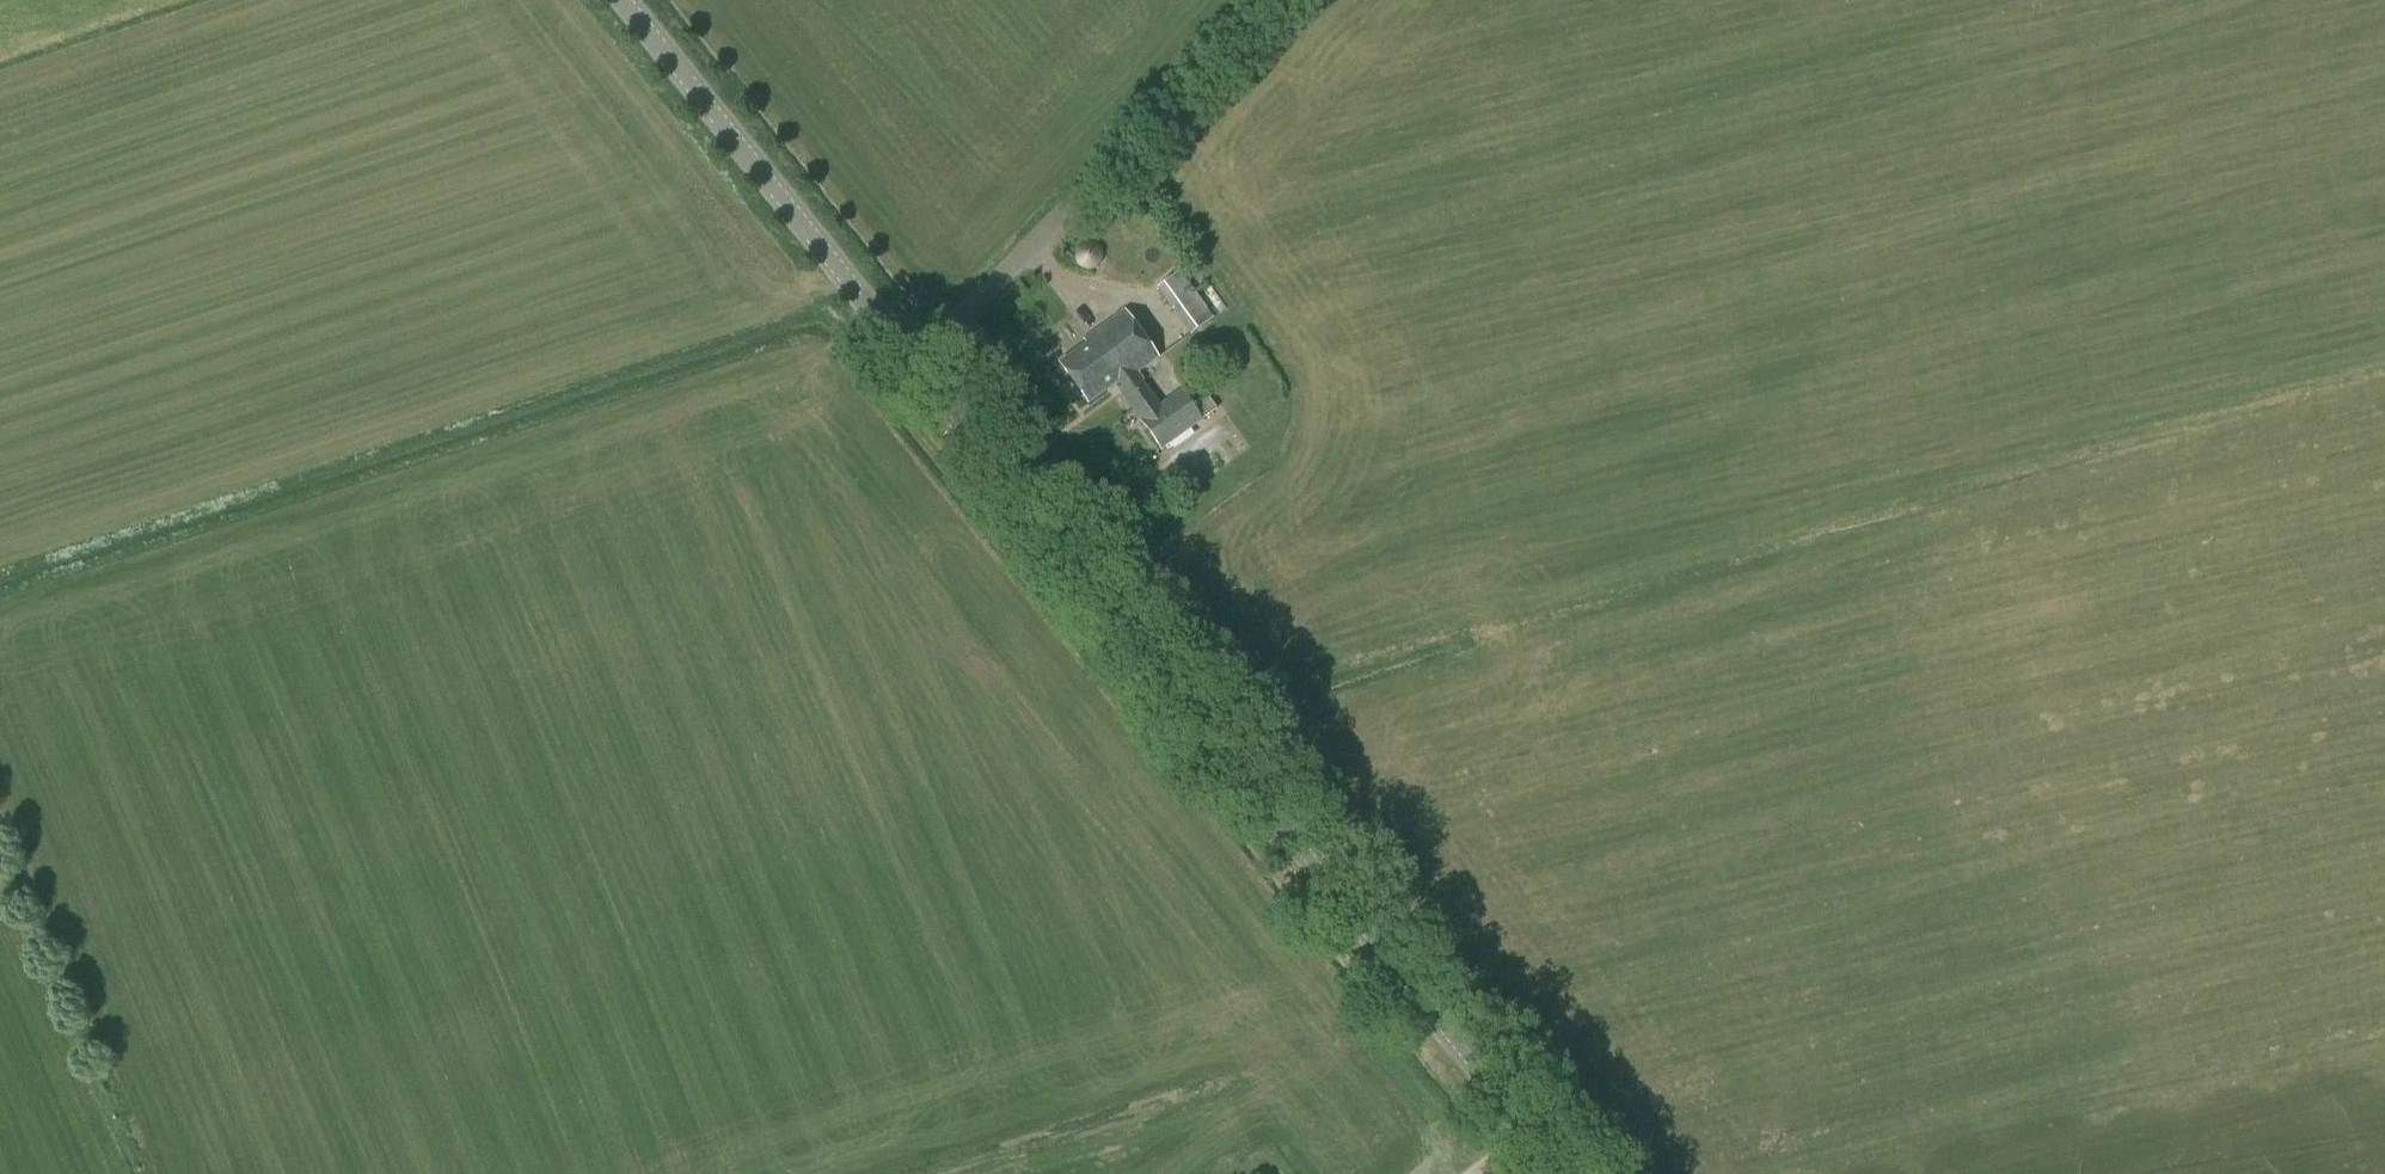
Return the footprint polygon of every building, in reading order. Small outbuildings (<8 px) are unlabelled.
[(1190,335),(1214,318),(1180,271),(1157,288),(1190,335)] [(1117,389),(1137,374),(1158,359),(1124,311),(1088,337),(1090,340),(1058,363),(1088,404),(1114,385),(1117,389)] [(1137,374),(1117,389),(1140,421),(1139,421),(1160,450),(1216,409),(1207,397),(1193,407),(1181,390),(1160,405),(1137,374)]
